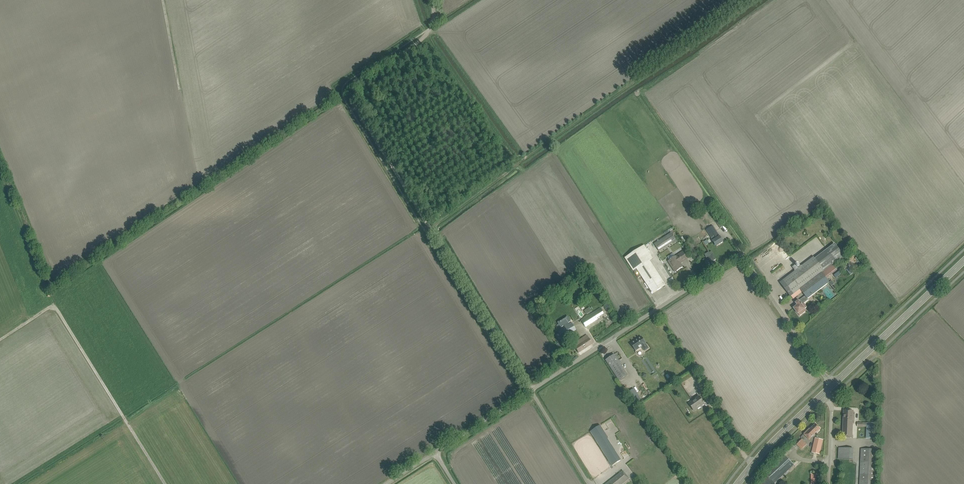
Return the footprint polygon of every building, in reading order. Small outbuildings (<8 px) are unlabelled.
[(708,209),(713,217),(720,228),(724,226),(717,215),(717,214),(712,206),(713,206),(711,204),(707,206),(709,208),(708,209)] [(720,237),(713,226),(706,230),(713,241),(716,246),(723,242),(720,237)] [(654,244),(659,251),(672,243),(673,244),(676,241),(671,233),(654,244)] [(832,265),(844,256),(835,244),(815,258),(815,257),(784,279),(780,282),(791,296),(800,289),(832,265)] [(649,260),(653,258),(644,245),(625,258),(638,278),(642,276),(653,294),(666,285),(649,260)] [(680,263),(687,259),(683,252),(668,261),(675,272),(683,267),(680,263)] [(711,256),(708,257),(711,263),(716,259),(712,252),(709,253),(711,256)] [(830,283),(826,278),(837,271),(832,265),(800,289),(805,296),(808,299),(830,283)] [(796,303),(795,304),(796,306),(794,308),(796,311),(795,311),(796,312),(798,314),(800,316),(807,310),(805,308),(807,307),(804,303),(809,300),(808,299),(805,296),(796,303)] [(582,320),(586,327),(598,319),(594,313),(582,320)] [(558,332),(562,339),(576,330),(572,323),(558,332)] [(573,344),(579,353),(592,344),(587,335),(573,344)] [(631,344),(636,351),(642,347),(645,351),(649,348),(646,344),(642,337),(631,344)] [(619,381),(628,376),(614,355),(606,360),(619,381)] [(634,389),(627,393),(632,400),(634,403),(635,404),(635,403),(637,402),(638,401),(641,400),(640,399),(638,396),(638,395),(634,389)] [(704,403),(700,396),(689,403),(694,410),(700,406),(701,406),(704,404),(704,403)] [(842,438),(852,438),(853,418),(852,418),(852,411),(845,410),(844,419),(843,419),(842,438)] [(857,423),(857,427),(867,427),(866,438),(875,439),(877,439),(877,435),(877,433),(875,433),(876,424),(867,423),(857,423)] [(810,429),(809,429),(804,434),(809,440),(820,429),(816,424),(810,429)] [(812,453),(820,454),(823,440),(815,438),(812,453)] [(621,460),(608,439),(599,445),(612,466),(621,460)] [(798,443),(803,448),(807,445),(802,439),(798,443)] [(839,448),(838,459),(847,459),(848,448),(844,448),(839,448)] [(877,450),(861,449),(860,483),(876,483),(877,450)] [(774,483),(794,465),(784,455),(765,473),(766,475),(773,482),(774,483)] [(629,479),(623,470),(607,483),(623,483),(629,479)]
